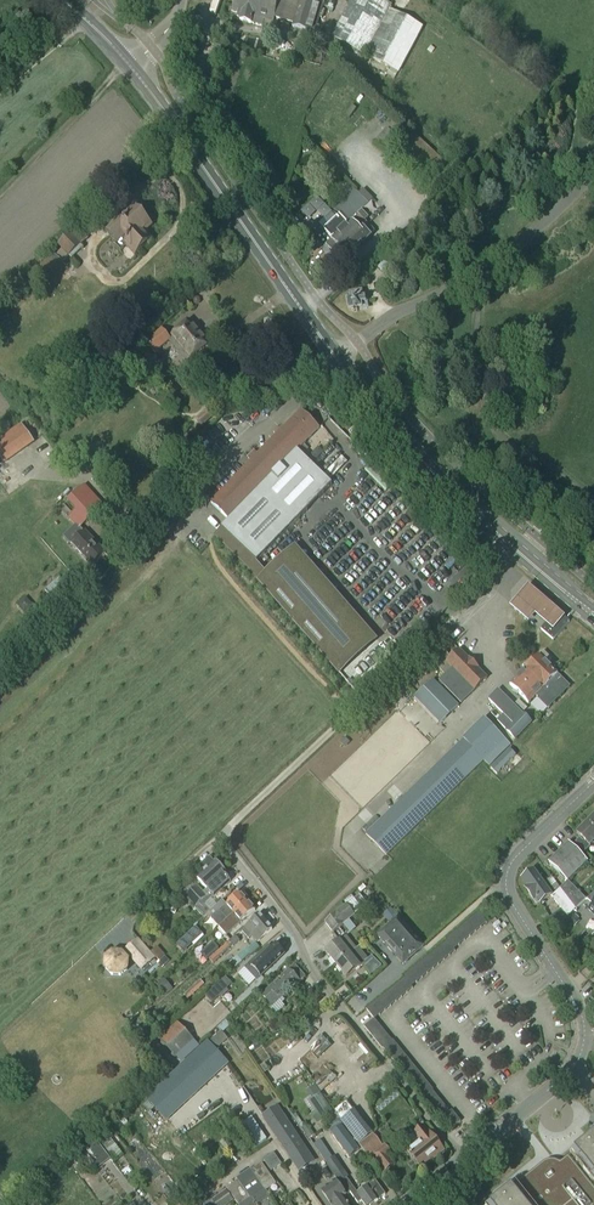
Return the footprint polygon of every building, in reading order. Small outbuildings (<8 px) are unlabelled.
[(232,12),(238,14),(237,17),(240,18),(240,21),(251,24),(253,18),(261,20),(273,22),(274,20),(293,25),(292,29),(315,35),(320,18),(323,7),(300,0),(234,0),(233,4),(234,4),(232,12)] [(424,28),(390,10),(392,6),(381,0),(352,0),(331,38),(390,69),(397,73),(399,74),(424,28)] [(390,69),(386,76),(394,80),(397,73),(390,69)] [(339,216),(323,230),(337,244),(336,245),(342,252),(340,254),(344,257),(346,255),(348,257),(361,244),(363,246),(371,238),(370,236),(374,232),(365,222),(368,218),(362,211),(373,200),(363,189),(359,194),(357,192),(335,212),(339,216)] [(140,214),(145,210),(137,202),(128,211),(127,211),(106,231),(118,244),(116,246),(121,252),(126,247),(136,257),(153,240),(146,233),(153,227),(140,214)] [(56,257),(52,254),(34,273),(48,286),(66,267),(62,264),(70,256),(73,259),(83,249),(81,246),(88,239),(77,228),(59,246),(63,250),(56,257)] [(382,273),(388,278),(388,279),(396,271),(390,265),(382,273)] [(363,297),(362,291),(347,294),(348,300),(346,300),(348,312),(352,312),(354,313),(357,312),(358,310),(360,310),(360,311),(368,310),(367,303),(366,304),(365,297),(363,297)] [(190,322),(173,336),(193,360),(195,359),(198,363),(211,352),(208,348),(210,346),(190,322)] [(155,354),(171,340),(163,330),(147,344),(155,354)] [(144,349),(132,359),(140,368),(152,358),(144,349)] [(115,375),(99,388),(106,397),(122,383),(115,375)] [(207,410),(201,415),(208,423),(214,418),(207,410)] [(251,462),(220,494),(211,504),(229,522),(221,530),(255,564),(332,484),(302,455),(298,451),(304,445),(319,429),(301,411),(257,456),(253,452),(247,458),(251,462)] [(0,439),(0,459),(4,465),(35,443),(21,424),(0,439)] [(353,439),(360,433),(355,427),(348,433),(353,439)] [(304,445),(298,451),(302,455),(308,449),(304,445)] [(313,453),(308,458),(314,463),(319,458),(313,453)] [(85,485),(67,501),(70,505),(74,510),(76,512),(69,519),(78,529),(81,527),(82,528),(89,522),(87,520),(103,505),(85,485)] [(511,506),(509,509),(513,512),(517,516),(520,513),(511,506)] [(92,567),(106,554),(85,532),(71,545),(92,567)] [(375,641),(295,550),(258,583),(337,674),(375,641)] [(47,589),(45,591),(52,598),(66,586),(64,583),(51,594),(47,589)] [(565,618),(528,586),(510,607),(529,623),(535,616),(546,624),(541,630),(553,640),(569,621),(565,618)] [(450,648),(454,645),(449,640),(445,643),(450,648)] [(440,646),(409,674),(417,682),(447,654),(440,646)] [(461,705),(479,688),(487,679),(460,651),(448,663),(454,669),(440,683),(461,705)] [(517,678),(510,685),(512,688),(528,704),(536,696),(541,700),(540,701),(548,709),(569,688),(570,687),(547,664),(551,660),(543,652),(517,678)] [(394,696),(406,685),(401,679),(402,679),(400,677),(387,689),(394,696)] [(440,724),(458,707),(433,681),(415,698),(440,724)] [(531,723),(498,690),(489,700),(504,715),(497,721),(515,739),(531,723)] [(490,766),(510,745),(484,720),(366,834),(387,855),(484,760),(490,766)] [(593,844),(593,817),(577,834),(581,838),(576,844),(585,853),(593,844)] [(568,882),(587,862),(568,843),(549,862),(568,882)] [(215,863),(209,857),(198,867),(203,873),(196,879),(206,890),(203,893),(197,886),(186,897),(195,906),(209,893),(207,890),(224,875),(226,873),(216,862),(215,863)] [(537,905),(551,896),(534,871),(522,879),(528,888),(525,889),(537,905)] [(203,918),(206,915),(211,910),(206,905),(231,882),(224,875),(207,890),(209,893),(195,906),(196,907),(194,908),(203,918)] [(568,882),(560,889),(575,910),(586,899),(568,882)] [(575,910),(560,889),(552,897),(565,914),(568,918),(575,910)] [(211,919),(219,927),(224,922),(247,901),(240,893),(229,903),(224,899),(211,910),(206,915),(210,919),(211,919)] [(336,914),(325,923),(331,930),(333,933),(336,930),(344,924),(354,915),(368,904),(360,895),(352,901),(347,905),(346,905),(336,913),(336,914)] [(219,927),(226,936),(256,910),(247,901),(224,922),(219,927)] [(391,910),(385,915),(390,921),(396,916),(391,910)] [(392,1041),(375,1019),(413,988),(411,987),(455,951),(454,949),(487,923),(479,913),(446,939),(447,941),(403,977),(404,978),(366,1009),(374,1019),(364,1027),(382,1050),(383,1049),(423,1098),(422,1099),(440,1121),(442,1119),(451,1130),(461,1122),(452,1111),(450,1112),(432,1091),(433,1090),(393,1041),(392,1041)] [(568,918),(565,914),(556,923),(560,926),(568,918)] [(574,915),(572,914),(567,920),(574,927),(580,921),(578,919),(579,919),(575,914),(574,915)] [(257,943),(272,930),(259,915),(241,931),(248,939),(252,936),(257,943)] [(376,934),(401,963),(422,945),(396,916),(376,934)] [(196,928),(177,946),(184,953),(203,935),(196,928)] [(336,965),(350,954),(357,949),(347,936),(327,953),(336,965)] [(236,937),(210,960),(214,964),(220,958),(233,946),(234,947),(240,942),(236,937)] [(154,959),(138,941),(125,951),(127,953),(124,956),(122,954),(113,953),(106,960),(105,969),(112,976),(120,976),(127,970),(128,961),(127,960),(131,957),(142,970),(154,959)] [(213,943),(200,954),(206,961),(219,949),(213,943)] [(229,964),(234,970),(250,955),(251,956),(260,948),(255,943),(247,951),(246,950),(235,959),(229,964)] [(268,946),(245,968),(257,980),(284,954),(275,946),(272,949),(268,946)] [(358,948),(357,949),(350,954),(336,965),(346,978),(360,967),(362,965),(371,975),(381,967),(382,966),(372,957),(368,959),(358,948)] [(158,949),(153,954),(159,961),(164,956),(158,949)] [(159,961),(158,963),(162,967),(168,960),(164,956),(159,961)] [(290,991),(305,977),(294,965),(279,980),(290,991)] [(226,977),(205,997),(212,1004),(233,984),(226,977)] [(164,980),(157,987),(164,996),(172,989),(164,980)] [(290,991),(279,980),(261,996),(272,1008),(290,991)] [(203,989),(205,987),(204,985),(200,981),(184,995),(188,999),(201,988),(203,989)] [(300,1029),(310,1020),(299,1008),(290,1017),(300,1029)] [(176,1058),(194,1041),(178,1022),(159,1039),(176,1058)] [(211,1040),(211,1041),(217,1048),(227,1039),(221,1032),(211,1040)] [(202,1046),(147,1098),(168,1120),(223,1069),(229,1063),(208,1041),(202,1046)] [(155,1041),(149,1047),(170,1071),(177,1065),(155,1041)] [(255,1041),(247,1047),(250,1051),(258,1046),(255,1041)] [(319,1093),(308,1100),(315,1111),(311,1114),(317,1123),(332,1113),(319,1093)] [(398,1095),(377,1112),(392,1131),(413,1114),(398,1095)] [(346,1102),(334,1111),(341,1120),(353,1111),(346,1102)] [(299,1140),(278,1107),(263,1117),(284,1149),(283,1150),(298,1172),(315,1162),(300,1139),(299,1140)] [(417,1108),(413,1111),(419,1118),(423,1115),(417,1108)] [(341,1120),(340,1121),(344,1126),(348,1131),(369,1158),(371,1156),(384,1173),(396,1164),(389,1156),(392,1155),(385,1145),(382,1147),(354,1110),(353,1111),(341,1120)] [(428,1133),(423,1127),(413,1135),(418,1141),(406,1151),(419,1166),(424,1162),(427,1165),(432,1161),(429,1158),(441,1148),(428,1132),(428,1133)] [(387,1132),(384,1135),(389,1141),(395,1137),(392,1133),(392,1132),(391,1132),(390,1131),(389,1131),(388,1131),(388,1132),(387,1132)] [(492,1204),(593,1204),(593,1136),(560,1164),(559,1163),(558,1163),(557,1162),(555,1162),(554,1162),(552,1161),(551,1162),(550,1162),(548,1162),(547,1162),(546,1163),(544,1163),(543,1164),(542,1165),(541,1166),(533,1172),(492,1204)] [(229,1156),(236,1151),(227,1138),(220,1143),(229,1156)] [(97,1141),(84,1151),(97,1168),(110,1158),(97,1141)] [(114,1160),(123,1153),(115,1144),(106,1151),(114,1160)] [(271,1171),(281,1164),(273,1153),(263,1160),(271,1171)] [(80,1168),(88,1162),(81,1154),(74,1160),(80,1168)] [(341,1171),(333,1159),(326,1163),(334,1176),(341,1171)] [(265,1191),(276,1184),(262,1163),(249,1172),(263,1191),(264,1190),(265,1191)] [(250,1199),(263,1191),(249,1172),(237,1180),(238,1181),(237,1181),(250,1199)] [(347,1195),(350,1193),(358,1203),(362,1201),(365,1204),(371,1204),(385,1195),(376,1181),(358,1194),(346,1178),(340,1183),(343,1188),(347,1195)] [(250,1199),(237,1181),(226,1188),(238,1204),(242,1204),(250,1199)] [(336,1181),(321,1192),(330,1204),(331,1204),(332,1204),(349,1204),(343,1197),(347,1195),(343,1188),(342,1189),(336,1181)] [(226,1190),(211,1200),(214,1204),(228,1204),(233,1201),(226,1190)]
